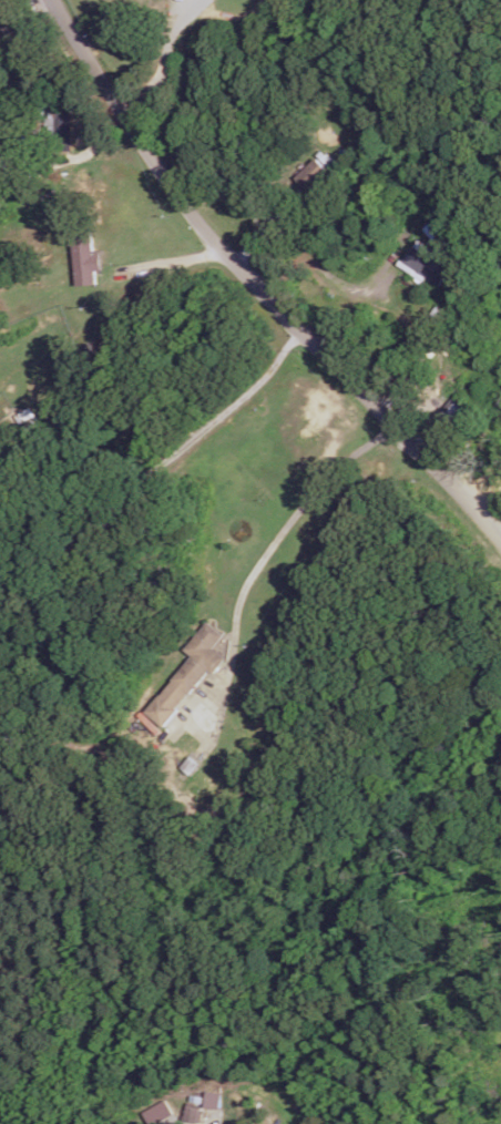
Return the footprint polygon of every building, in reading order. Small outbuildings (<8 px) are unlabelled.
[(100,249),(93,249),(92,233),(73,234),(75,284),(96,284),(95,270),(101,269),(100,249)] [(449,267),(411,244),(399,264),(438,287),(449,267)] [(184,648),(192,655),(145,710),(163,725),(210,669),(214,672),(227,658),(214,646),(225,633),(209,619),(184,648)] [(219,1107),(221,1091),(206,1090),(204,1106),(219,1107)] [(144,1109),(150,1123),(174,1115),(168,1100),(144,1109)] [(186,1117),(198,1119),(201,1103),(189,1101),(186,1117)]
